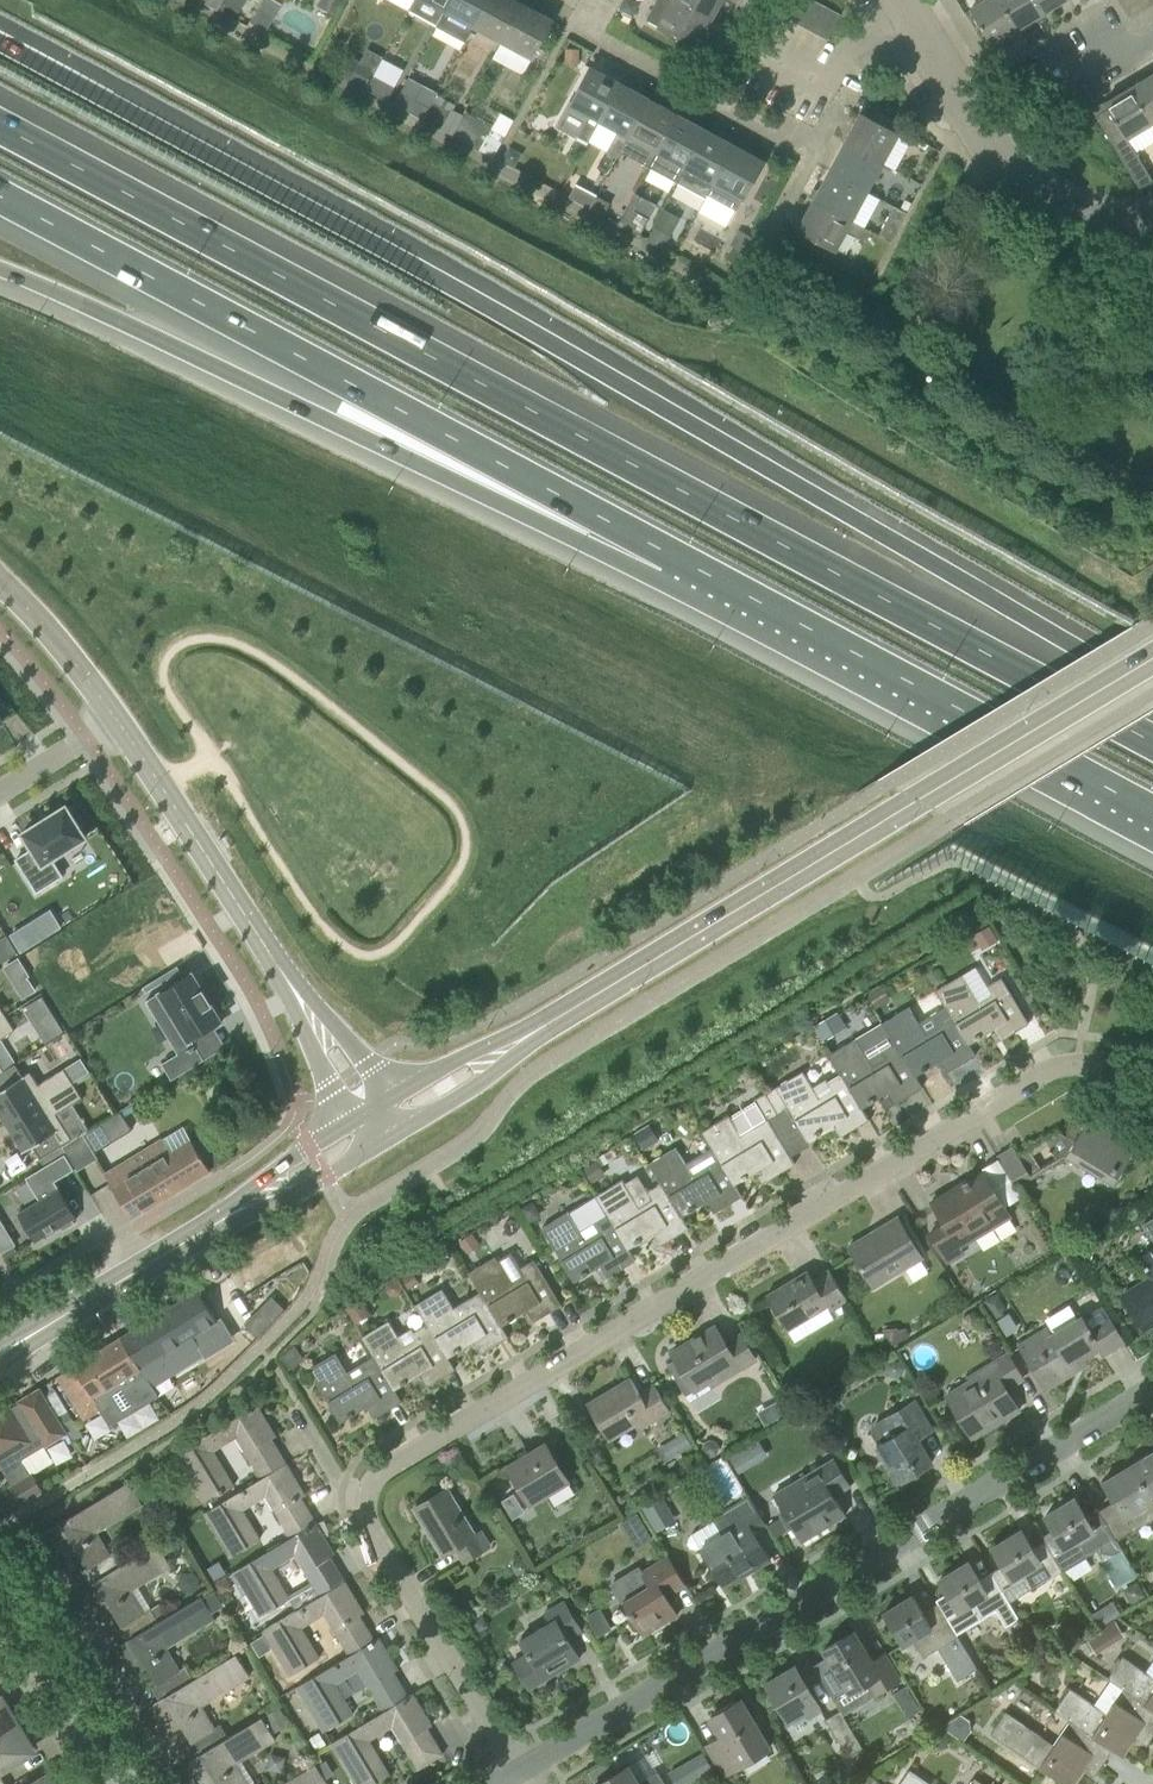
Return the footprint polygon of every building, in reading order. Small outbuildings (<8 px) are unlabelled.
[(224,0),(199,0),(218,11),(224,0)] [(246,0),(225,0),(223,3),(238,11),(240,12),(246,0)] [(282,2),(279,0),(263,0),(250,22),(266,31),(282,2)] [(327,10),(337,15),(344,0),(332,0),(327,10)] [(445,10),(451,0),(426,0),(445,10)] [(445,10),(475,26),(489,0),(451,0),(445,10)] [(475,26),(502,41),(523,3),(518,0),(489,0),(475,26)] [(640,3),(634,0),(624,0),(620,8),(620,9),(633,16),(634,14),(640,3)] [(660,26),(698,47),(714,18),(681,0),(674,0),(660,26)] [(714,18),(723,0),(681,0),(714,18)] [(800,0),(783,0),(776,12),(789,19),(800,0)] [(815,0),(800,0),(789,19),(802,25),(815,0)] [(814,32),(828,7),(815,0),(802,25),(814,32)] [(971,9),(992,44),(1019,28),(1002,0),(985,0),(971,9)] [(1019,28),(1045,12),(1037,0),(1002,0),(1019,28)] [(1045,12),(1066,0),(1037,0),(1045,12)] [(1130,18),(1143,11),(1136,0),(1119,0),(1130,18)] [(1152,0),(1136,0),(1143,11),(1152,4),(1152,0)] [(531,57),(552,19),(523,3),(502,41),(531,57)] [(841,14),(828,7),(814,32),(827,39),(841,14)] [(566,64),(578,64),(578,49),(567,48),(566,64)] [(365,88),(375,68),(352,56),(342,75),(342,76),(365,88)] [(571,104),(589,114),(578,136),(589,142),(601,120),(621,82),(592,67),(571,104)] [(1152,122),(1152,74),(1132,87),(1152,122)] [(395,86),(374,75),(367,89),(389,99),(395,86)] [(439,95),(440,93),(410,77),(396,104),(426,120),(439,95)] [(622,151),(650,98),(621,82),(601,120),(618,130),(606,152),(618,158),(622,151)] [(1109,108),(1096,115),(1140,188),(1152,180),(1152,168),(1148,171),(1127,138),(1152,122),(1132,87),(1105,103),(1109,108)] [(426,121),(452,134),(461,117),(452,112),(456,104),(439,95),(426,120),(426,121)] [(649,166),(657,151),(658,152),(679,114),(650,98),(622,151),(649,166)] [(884,162),(904,125),(877,110),(872,119),(861,113),(845,142),(884,162)] [(481,150),(495,156),(506,135),(494,129),(495,126),(465,111),(462,118),(461,117),(452,134),(481,150)] [(658,152),(676,162),(671,174),(680,179),(707,129),(679,114),(658,152)] [(706,197),(708,194),(709,194),(735,145),(707,129),(680,179),(678,182),(706,197)] [(830,170),(868,191),(884,162),(845,142),(830,170)] [(737,210),(743,199),(764,160),(735,145),(709,194),(737,210)] [(523,153),(518,151),(510,146),(503,159),(516,166),(520,157),(523,153)] [(868,191),(830,170),(814,199),(853,220),(868,191)] [(592,208),(597,197),(575,186),(570,197),(592,208)] [(641,196),(635,193),(619,223),(640,235),(649,218),(634,210),(641,196)] [(592,208),(605,215),(610,203),(597,197),(592,208)] [(814,199),(798,229),(837,249),(847,230),(864,239),(870,229),(853,220),(814,199)] [(907,213),(912,203),(904,199),(899,209),(907,213)] [(892,242),(907,213),(899,209),(894,207),(879,236),(892,242)] [(670,237),(654,227),(647,240),(663,249),(670,237)] [(746,254),(748,254),(756,238),(739,229),(731,245),(734,246),(727,259),(740,266),(746,254)] [(48,861),(82,840),(75,829),(80,826),(69,809),(64,812),(62,808),(18,835),(28,851),(12,861),(30,890),(56,874),(48,861)] [(982,949),(999,939),(990,925),(974,935),(982,949)] [(947,1009),(969,1043),(994,1028),(1001,1040),(1029,1023),(1002,977),(988,986),(977,967),(936,991),(947,1009)] [(193,972),(147,999),(158,1019),(171,1011),(190,1041),(221,1023),(223,1022),(193,972)] [(37,990),(28,977),(15,985),(24,998),(37,990)] [(891,999),(883,986),(868,995),(876,1008),(891,999)] [(33,1023),(52,1011),(43,995),(24,1007),(33,1023)] [(885,1026),(916,1075),(941,1060),(948,1072),(976,1055),(969,1043),(947,1009),(934,1017),(933,1015),(919,1023),(909,1007),(883,1023),(885,1026)] [(6,1015),(0,1019),(0,1039),(15,1030),(6,1015)] [(823,1042),(835,1035),(826,1019),(813,1026),(823,1042)] [(841,1074),(862,1107),(888,1092),(895,1104),(923,1087),(916,1075),(885,1026),(858,1041),(857,1038),(830,1054),(841,1074)] [(205,1059),(196,1044),(163,1064),(172,1079),(205,1059)] [(5,1070),(0,1073),(0,1112),(7,1124),(74,1083),(65,1068),(39,1084),(31,1071),(23,1076),(16,1064),(5,1070)] [(789,1107),(808,1140),(834,1125),(842,1136),(869,1119),(862,1107),(841,1074),(828,1081),(833,1089),(819,1097),(804,1070),(767,1093),(779,1113),(789,1107)] [(7,1124),(24,1151),(34,1146),(41,1158),(73,1138),(57,1113),(83,1097),(74,1083),(7,1124)] [(768,1181),(796,1164),(769,1119),(779,1113),(767,1093),(703,1131),(712,1146),(735,1184),(761,1169),(768,1181)] [(1059,1131),(1045,1140),(1057,1159),(1064,1154),(1066,1156),(1066,1157),(1114,1186),(1138,1146),(1089,1117),(1075,1141),(1059,1131)] [(112,1142),(101,1123),(84,1134),(95,1152),(112,1142)] [(660,1140),(650,1124),(635,1134),(645,1150),(660,1140)] [(132,1218),(172,1194),(211,1170),(211,1169),(192,1138),(170,1151),(162,1139),(145,1149),(105,1173),(132,1218)] [(661,1182),(682,1216),(707,1201),(714,1213),(743,1196),(735,1184),(712,1146),(685,1162),(676,1147),(650,1163),(661,1182)] [(1032,1177),(1020,1156),(1014,1146),(998,1156),(1016,1186),(1020,1193),(1034,1185),(1031,1180),(1033,1178),(1032,1177)] [(38,1240),(62,1225),(64,1229),(77,1222),(74,1218),(78,1216),(57,1180),(76,1168),(67,1152),(27,1176),(41,1199),(20,1212),(38,1240)] [(598,1161),(584,1169),(592,1183),(606,1174),(598,1161)] [(948,1191),(932,1201),(946,1225),(930,1234),(948,1263),(964,1253),(956,1240),(1005,1211),(1010,1218),(1012,1217),(985,1173),(969,1182),(968,1181),(964,1183),(965,1185),(950,1194),(948,1191)] [(689,1228),(682,1216),(661,1182),(648,1190),(638,1174),(624,1182),(623,1179),(596,1195),(629,1248),(654,1233),(661,1245),(689,1228)] [(543,1227),(575,1281),(601,1265),(608,1277),(636,1260),(629,1248),(596,1195),(570,1211),(543,1227)] [(530,1223),(542,1216),(534,1201),(521,1208),(530,1223)] [(919,1251),(898,1217),(875,1231),(878,1236),(853,1251),(874,1286),(906,1267),(903,1261),(919,1251)] [(1144,1222),(1152,1237),(1152,1217),(1144,1222)] [(245,1297),(305,1259),(288,1232),(228,1270),(245,1297)] [(474,1233),(461,1241),(469,1254),(482,1246),(474,1233)] [(11,1235),(0,1242),(0,1251),(2,1254),(17,1244),(11,1235)] [(1091,1261),(1096,1247),(1085,1243),(1080,1257),(1091,1261)] [(511,1252),(498,1260),(495,1256),(469,1271),(481,1291),(502,1325),(527,1310),(534,1322),(562,1305),(534,1258),(520,1267),(511,1252)] [(1141,1259),(1152,1279),(1124,1295),(1144,1329),(1152,1324),(1152,1252),(1141,1259)] [(847,1305),(849,1300),(830,1270),(814,1279),(808,1270),(767,1295),(795,1341),(848,1308),(847,1305)] [(419,1283),(412,1271),(402,1277),(409,1289),(419,1283)] [(453,1308),(442,1288),(415,1304),(427,1324),(449,1357),(474,1342),(481,1354),(509,1337),(502,1325),(481,1291),(453,1308)] [(218,1324),(219,1324),(210,1309),(212,1307),(211,1306),(209,1307),(198,1290),(122,1337),(150,1382),(200,1350),(204,1357),(206,1356),(204,1353),(213,1348),(213,1347),(227,1338),(225,1335),(218,1324)] [(997,1293),(985,1301),(996,1320),(1004,1315),(1005,1305),(997,1293)] [(347,1309),(355,1324),(371,1314),(363,1299),(347,1309)] [(271,1322),(258,1310),(245,1324),(258,1336),(271,1322)] [(1083,1317),(1052,1335),(1048,1326),(1018,1343),(1046,1388),(1078,1369),(1074,1363),(1100,1348),(1103,1354),(1125,1341),(1112,1319),(1091,1331),(1083,1317)] [(412,1328),(398,1336),(388,1321),(367,1333),(360,1322),(355,1324),(374,1356),(395,1389),(421,1374),(428,1386),(456,1369),(449,1357),(427,1324),(414,1332),(412,1328)] [(672,1352),(676,1359),(667,1364),(686,1395),(694,1391),(695,1393),(710,1383),(713,1388),(758,1361),(741,1334),(726,1343),(716,1326),(672,1352)] [(911,1336),(907,1328),(898,1330),(898,1327),(883,1329),(884,1333),(885,1344),(898,1342),(900,1342),(911,1336)] [(144,1402),(144,1403),(158,1395),(150,1382),(122,1337),(59,1376),(85,1418),(111,1402),(120,1416),(144,1402)] [(304,1359),(293,1347),(282,1356),(290,1368),(304,1359)] [(336,1352),(309,1368),(341,1422),(367,1406),(375,1418),(403,1401),(395,1389),(374,1356),(361,1363),(366,1371),(352,1379),(336,1352)] [(1018,1411),(1020,1410),(1006,1389),(1023,1379),(1008,1354),(970,1378),(971,1380),(947,1395),(973,1438),(999,1421),(999,1422),(1001,1421),(999,1419),(1008,1413),(1009,1415),(1018,1410),(1018,1411)] [(903,1373),(905,1366),(901,1360),(894,1359),(888,1362),(886,1370),(890,1376),(896,1378),(903,1373)] [(671,1411),(654,1384),(640,1392),(631,1377),(587,1403),(610,1441),(640,1423),(642,1428),(671,1411)] [(805,1397),(804,1392),(800,1388),(793,1388),(788,1392),(787,1398),(789,1403),(794,1406),(800,1405),(804,1402),(805,1397)] [(22,1459),(66,1433),(40,1390),(0,1414),(0,1465),(23,1502),(42,1491),(22,1459)] [(784,1397),(774,1402),(782,1416),(792,1411),(784,1397)] [(877,1446),(899,1483),(933,1462),(919,1439),(934,1430),(915,1400),(884,1419),(883,1418),(874,1423),(872,1433),(879,1445),(877,1446)] [(287,1463),(272,1438),(276,1436),(257,1404),(175,1453),(205,1503),(232,1487),(211,1451),(238,1435),(263,1477),(287,1463)] [(77,1423),(69,1411),(59,1417),(67,1429),(77,1423)] [(668,1442),(676,1455),(693,1445),(685,1432),(668,1442)] [(712,1457),(718,1454),(720,1448),(717,1441),(711,1439),(705,1441),(702,1448),(705,1454),(712,1457)] [(547,1444),(509,1467),(530,1503),(569,1480),(547,1444)] [(754,1465),(744,1448),(730,1457),(739,1473),(754,1465)] [(1132,1464),(1152,1498),(1152,1451),(1132,1464)] [(835,1458),(798,1480),(774,1494),(802,1541),(847,1514),(835,1495),(851,1485),(835,1458)] [(306,1495),(287,1463),(263,1477),(206,1511),(232,1555),(257,1541),(239,1511),(266,1495),(291,1537),(316,1522),(301,1497),(306,1495)] [(1115,1501),(1099,1510),(1101,1513),(1118,1541),(1134,1531),(1134,1530),(1152,1519),(1152,1498),(1132,1464),(1104,1481),(1115,1501)] [(513,1518),(525,1512),(506,1479),(494,1486),(513,1518)] [(143,1503),(130,1481),(42,1533),(56,1556),(74,1545),(87,1567),(82,1570),(90,1583),(124,1563),(116,1550),(108,1555),(94,1532),(143,1503)] [(456,1548),(465,1561),(491,1545),(483,1531),(476,1535),(447,1488),(415,1507),(444,1555),(456,1548)] [(661,1525),(679,1519),(672,1499),(670,1500),(666,1489),(641,1504),(644,1512),(654,1508),(661,1525)] [(750,1497),(712,1519),(695,1529),(690,1537),(688,1543),(692,1548),(696,1548),(701,1548),(722,1583),(751,1566),(754,1570),(771,1560),(752,1529),(765,1521),(750,1497)] [(1101,1513),(1089,1521),(1075,1498),(1046,1516),(1056,1533),(1044,1540),(1047,1546),(1063,1571),(1101,1548),(1103,1552),(1114,1554),(1121,1548),(1117,1541),(1118,1541),(1101,1513)] [(175,1518),(179,1526),(187,1521),(185,1517),(180,1515),(175,1518)] [(784,1515),(769,1524),(776,1536),(791,1527),(784,1515)] [(335,1554),(316,1522),(291,1537),(234,1571),(261,1616),(288,1600),(270,1568),(295,1553),(321,1596),(346,1581),(331,1556),(335,1554)] [(1047,1546),(1036,1553),(1022,1530),(993,1548),(1003,1565),(991,1572),(994,1578),(995,1578),(1009,1603),(1063,1571),(1047,1546)] [(125,1642),(160,1621),(152,1608),(144,1612),(131,1590),(172,1565),(158,1542),(124,1563),(90,1583),(83,1588),(100,1617),(113,1610),(122,1625),(117,1628),(125,1642)] [(631,1617),(629,1622),(634,1629),(640,1630),(660,1618),(663,1624),(677,1616),(666,1597),(686,1585),(669,1555),(642,1572),(650,1585),(624,1601),(633,1616),(631,1617)] [(520,1576),(531,1568),(524,1557),(512,1565),(520,1576)] [(956,1634),(997,1610),(1006,1625),(1019,1619),(1009,1603),(995,1578),(994,1578),(983,1585),(969,1562),(940,1580),(950,1596),(937,1603),(942,1611),(956,1634)] [(234,1588),(227,1576),(215,1583),(222,1596),(234,1588)] [(350,1654),(375,1640),(360,1615),(364,1612),(346,1581),(321,1596),(263,1630),(290,1675),(316,1659),(298,1628),(325,1613),(350,1654)] [(1139,1581),(1124,1590),(1132,1605),(1147,1596),(1139,1581)] [(220,1598),(214,1589),(202,1596),(208,1605),(220,1598)] [(215,1618),(201,1596),(160,1621),(125,1642),(118,1646),(135,1675),(148,1667),(157,1683),(152,1686),(160,1699),(195,1678),(187,1666),(179,1671),(166,1648),(215,1618)] [(923,1658),(958,1637),(956,1634),(942,1611),(928,1619),(913,1596),(884,1613),(903,1645),(912,1639),(923,1658)] [(552,1622),(521,1640),(529,1653),(514,1662),(530,1689),(551,1676),(545,1667),(569,1653),(570,1654),(576,1651),(568,1638),(583,1629),(566,1601),(546,1613),(552,1622)] [(613,1629),(601,1607),(587,1615),(599,1636),(613,1629)] [(490,1626),(483,1614),(471,1622),(478,1633),(490,1626)] [(1110,1644),(1101,1629),(1086,1638),(1096,1653),(1110,1644)] [(855,1631),(824,1649),(838,1671),(823,1680),(836,1701),(868,1682),(875,1694),(900,1679),(885,1655),(874,1662),(855,1631)] [(375,1640),(350,1654),(297,1686),(324,1731),(350,1716),(332,1685),(359,1669),(384,1711),(409,1696),(394,1672),(398,1669),(379,1637),(375,1640)] [(1018,1653),(1028,1670),(1045,1660),(1035,1643),(1018,1653)] [(195,1678),(160,1699),(153,1704),(170,1733),(182,1725),(192,1741),(187,1744),(195,1757),(230,1736),(222,1724),(214,1729),(201,1706),(252,1676),(238,1652),(195,1678)] [(1152,1709),(1152,1676),(1124,1656),(1109,1678),(1124,1688),(1124,1689),(1152,1709)] [(796,1666),(768,1684),(790,1720),(804,1711),(809,1719),(823,1711),(796,1666)] [(901,1705),(914,1698),(907,1686),(894,1693),(901,1705)] [(1125,1757),(1138,1738),(1141,1740),(1143,1738),(1149,1742),(1152,1736),(1152,1709),(1124,1689),(1108,1712),(1071,1688),(1056,1710),(1071,1721),(1113,1749),(1125,1757)] [(390,1775),(369,1739),(393,1725),(419,1768),(443,1754),(428,1728),(432,1725),(413,1694),(409,1696),(384,1711),(331,1742),(356,1783),(376,1783),(390,1775)] [(2,1699),(0,1700),(0,1735),(21,1722),(10,1704),(7,1706),(2,1699)] [(770,1748),(741,1699),(711,1718),(723,1737),(708,1746),(725,1774),(770,1748)] [(273,1733),(290,1723),(281,1706),(264,1716),(273,1733)] [(840,1711),(826,1720),(847,1756),(862,1747),(840,1711)] [(1110,1754),(1113,1749),(1071,1721),(1055,1745),(1007,1712),(992,1734),(1065,1783),(1072,1783),(1084,1766),(1096,1774),(1110,1754)] [(962,1713),(943,1726),(965,1742),(973,1731),(972,1720),(962,1713)] [(235,1764),(276,1740),(262,1717),(230,1736),(195,1757),(188,1762),(201,1783),(216,1783),(217,1783),(218,1783),(247,1783),(235,1764)] [(33,1750),(29,1743),(32,1741),(21,1722),(0,1735),(0,1770),(33,1750)] [(327,1744),(320,1732),(310,1738),(317,1750),(327,1744)] [(949,1746),(945,1733),(929,1738),(933,1752),(949,1746)] [(676,1783),(687,1783),(714,1769),(704,1750),(668,1769),(676,1783)] [(336,1773),(327,1759),(318,1765),(327,1778),(328,1778),(336,1773)] [(614,1774),(606,1761),(589,1772),(596,1783),(599,1783),(614,1774)] [(327,1778),(318,1765),(317,1763),(282,1783),(330,1783),(327,1778)] [(629,1766),(614,1774),(599,1783),(667,1783),(660,1771),(639,1783),(629,1766)] [(908,1769),(897,1783),(930,1783),(908,1769)]
